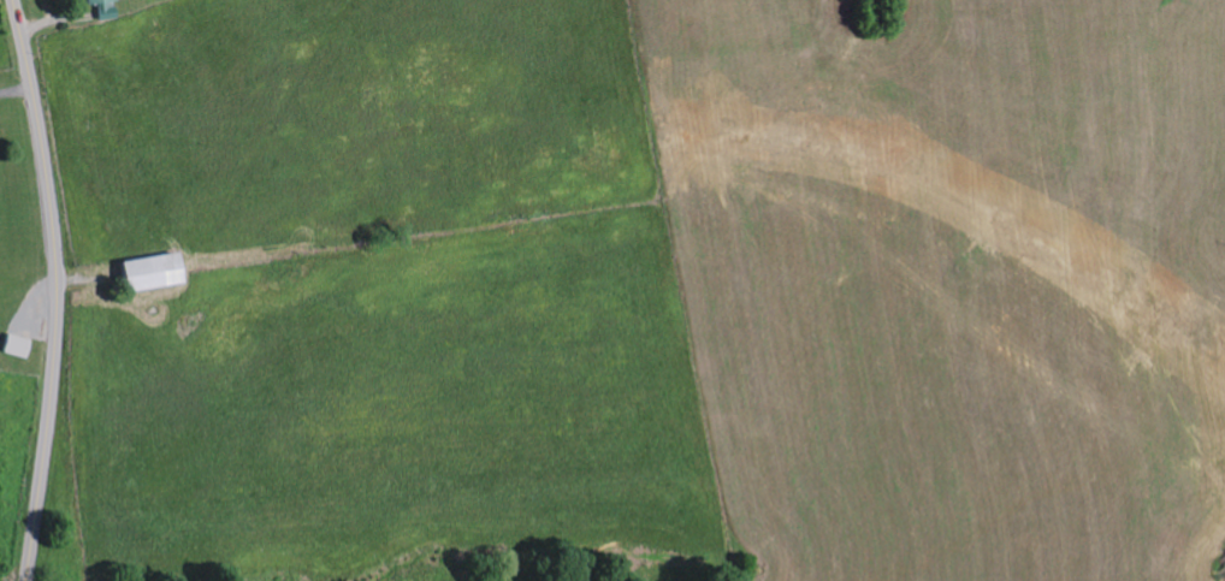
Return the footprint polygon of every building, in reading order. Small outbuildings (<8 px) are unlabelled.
[(94,3),(94,18),(110,17),(109,0),(111,0),(82,0),(82,3),(94,3)] [(174,284),(170,253),(113,261),(117,292),(174,284)] [(26,358),(30,339),(2,333),(0,345),(0,352),(26,358)]
